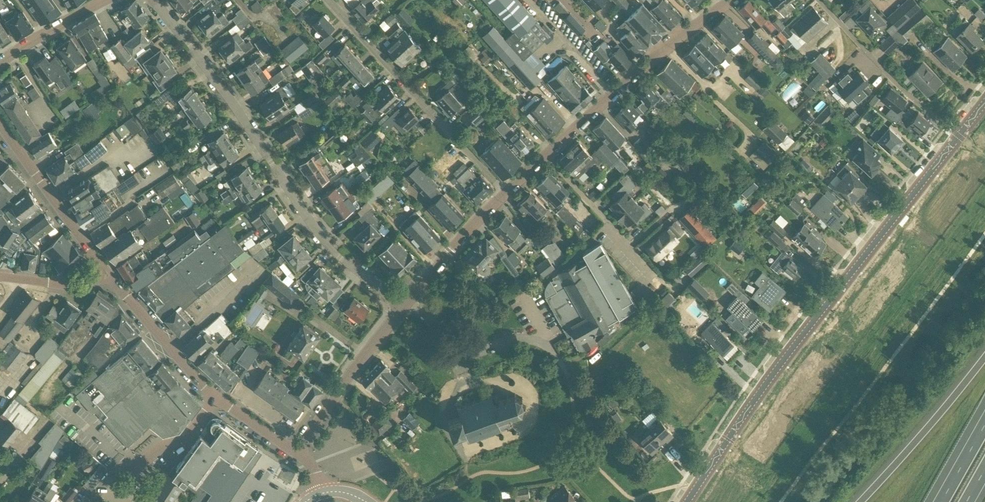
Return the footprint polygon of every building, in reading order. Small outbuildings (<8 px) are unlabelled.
[(0,12),(8,7),(3,0),(0,0),(0,12)] [(38,0),(23,0),(41,24),(51,18),(38,0)] [(51,18),(61,12),(52,0),(38,0),(51,18)] [(76,0),(63,0),(68,8),(78,3),(76,0)] [(123,10),(122,10),(135,27),(139,24),(140,26),(147,21),(145,19),(149,16),(136,0),(123,10)] [(183,0),(171,0),(180,11),(179,11),(183,16),(191,10),(188,6),(183,0)] [(207,4),(204,6),(207,11),(210,8),(211,9),(197,21),(202,28),(222,12),(215,4),(216,4),(218,3),(221,0),(211,0),(207,4)] [(256,0),(251,5),(253,12),(258,12),(263,8),(256,0)] [(289,7),(296,14),(308,2),(306,0),(292,0),(294,2),(289,7)] [(352,9),(363,21),(371,14),(372,15),(379,9),(376,5),(381,1),(380,0),(360,0),(361,1),(352,9)] [(543,64),(539,60),(539,61),(531,52),(544,41),(546,42),(551,38),(550,36),(518,0),(484,0),(500,17),(498,18),(511,33),(505,38),(523,59),(535,72),(543,64)] [(594,10),(605,0),(585,0),(594,10)] [(619,6),(617,7),(622,12),(631,4),(627,0),(613,0),(619,6)] [(623,13),(616,20),(620,24),(615,29),(618,32),(615,34),(636,57),(655,39),(645,28),(656,18),(639,0),(635,0),(632,3),(633,4),(623,13)] [(654,0),(647,0),(652,5),(649,8),(667,28),(674,22),(654,0)] [(674,22),(681,16),(667,0),(654,0),(674,22)] [(738,10),(756,29),(760,25),(768,34),(775,28),(766,18),(766,19),(748,0),(738,10)] [(792,4),(789,0),(770,0),(784,16),(795,7),(792,4)] [(863,14),(857,20),(872,36),(879,29),(881,30),(886,26),(884,24),(885,24),(870,8),(874,5),(869,0),(859,10),(863,14)] [(909,17),(920,7),(914,0),(907,0),(899,7),(909,17)] [(16,38),(33,28),(22,11),(20,13),(16,7),(1,15),(16,38)] [(247,15),(244,11),(241,7),(235,12),(237,14),(232,18),(236,23),(247,15)] [(799,33),(820,15),(812,7),(792,26),(799,33)] [(888,17),(897,27),(909,17),(899,7),(888,17)] [(414,20),(403,8),(397,14),(407,26),(414,20)] [(906,37),(928,17),(922,9),(899,29),(906,37)] [(984,15),(979,9),(975,14),(981,19),(984,15)] [(843,20),(849,15),(845,11),(839,16),(843,20)] [(229,21),(222,12),(202,28),(208,35),(217,27),(218,29),(229,21)] [(578,35),(580,33),(585,28),(570,12),(563,19),(578,35)] [(100,22),(96,15),(95,13),(84,20),(89,28),(98,44),(108,38),(98,23),(100,22)] [(392,13),(384,20),(389,26),(397,19),(392,13)] [(316,14),(310,19),(324,35),(326,37),(318,44),(322,48),(334,38),(328,32),(334,26),(323,14),(319,18),(316,14)] [(247,15),(236,23),(241,29),(252,21),(247,15)] [(820,15),(799,33),(807,42),(827,23),(820,15)] [(724,16),(711,29),(729,47),(742,34),(724,16)] [(779,32),(786,25),(783,22),(778,16),(772,22),(777,29),(779,32)] [(666,29),(656,18),(645,28),(655,39),(666,29)] [(971,28),(973,27),(965,18),(953,31),(956,35),(957,35),(972,50),(982,39),(971,28)] [(98,44),(89,28),(84,20),(73,26),(78,35),(79,34),(89,50),(98,44)] [(599,20),(594,25),(601,32),(606,27),(599,20)] [(0,23),(0,41),(8,36),(0,23)] [(393,26),(409,43),(417,52),(421,48),(405,30),(404,30),(397,23),(393,26)] [(409,43),(393,26),(387,32),(393,40),(386,47),(394,56),(409,43)] [(786,26),(780,31),(786,38),(792,32),(786,26)] [(897,29),(880,45),(887,53),(898,43),(901,46),(907,40),(897,29)] [(138,61),(135,57),(132,53),(148,40),(141,30),(124,43),(121,38),(110,46),(127,68),(138,61)] [(223,54),(243,39),(237,32),(232,36),(218,47),(223,54)] [(776,54),(754,32),(748,39),(770,61),(776,54)] [(774,37),(781,44),(787,39),(780,32),(774,37)] [(695,45),(714,65),(726,53),(707,33),(695,45)] [(259,49),(269,42),(265,36),(254,42),(259,49)] [(298,36),(281,50),(290,61),(307,47),(298,36)] [(934,51),(952,70),(966,56),(947,37),(934,51)] [(86,59),(70,38),(63,43),(61,43),(59,44),(58,46),(56,48),(62,57),(62,59),(64,61),(66,62),(71,69),(86,59)] [(503,57),(520,77),(530,87),(539,79),(503,38),(494,45),(500,52),(503,57)] [(246,43),(243,39),(223,54),(229,61),(245,49),(246,51),(252,45),(250,42),(249,40),(246,43)] [(590,47),(603,62),(608,57),(620,71),(633,60),(617,43),(613,46),(612,44),(610,46),(604,40),(596,47),(593,45),(590,47)] [(273,48),(269,42),(259,49),(263,55),(273,48)] [(344,64),(354,54),(344,43),(335,52),(341,57),(339,59),(344,64)] [(409,43),(394,56),(395,57),(394,60),(397,63),(399,62),(402,65),(417,52),(409,43)] [(714,65),(695,45),(682,57),(701,77),(714,65)] [(152,56),(147,49),(135,57),(138,61),(143,68),(147,66),(152,72),(170,58),(166,53),(165,55),(161,49),(152,56)] [(489,51),(480,59),(486,65),(495,58),(489,51)] [(322,53),(315,60),(319,64),(327,57),(322,53)] [(354,54),(344,64),(345,63),(351,68),(349,69),(353,74),(364,64),(354,54)] [(431,64),(436,59),(432,54),(427,59),(431,64)] [(810,63),(825,80),(835,70),(820,54),(810,63)] [(72,81),(56,60),(52,63),(50,62),(45,56),(34,64),(46,82),(53,77),(56,81),(60,77),(66,85),(72,81)] [(244,82),(262,69),(259,65),(264,62),(260,56),(250,63),(249,63),(237,72),(244,82)] [(93,72),(94,72),(99,68),(92,58),(86,62),(93,72)] [(170,58),(152,72),(156,78),(152,81),(160,92),(172,83),(167,76),(176,70),(172,65),(173,63),(170,58)] [(300,67),(301,68),(311,83),(323,74),(312,59),(300,67)] [(507,70),(504,66),(497,59),(493,62),(499,70),(500,69),(504,73),(507,70)] [(679,97),(690,86),(694,81),(671,59),(656,75),(679,97)] [(364,64),(353,74),(354,74),(350,78),(347,75),(340,82),(340,83),(335,87),(337,90),(342,85),(344,87),(351,81),(353,83),(355,81),(361,87),(374,75),(364,64)] [(941,82),(941,81),(924,64),(912,76),(928,93),(934,88),(931,86),(938,79),(941,82)] [(278,73),(283,79),(294,71),(289,65),(287,67),(278,73)] [(570,88),(578,80),(565,66),(557,73),(570,88)] [(753,73),(762,81),(767,76),(757,68),(753,73)] [(265,83),(269,80),(268,78),(265,74),(262,69),(244,82),(252,92),(264,83),(265,83)] [(844,95),(863,77),(857,71),(853,76),(847,70),(833,83),(844,95)] [(762,82),(750,72),(744,79),(756,89),(762,82)] [(26,73),(21,76),(27,84),(32,81),(26,73)] [(570,88),(557,73),(547,82),(560,97),(570,88)] [(815,90),(825,79),(819,73),(808,84),(815,90)] [(788,100),(807,83),(799,75),(781,92),(788,100)] [(863,77),(844,95),(849,100),(852,98),(857,104),(869,93),(863,87),(868,83),(863,77)] [(908,85),(912,81),(908,77),(903,81),(908,85)] [(578,80),(570,88),(583,103),(592,95),(578,80)] [(265,112),(289,97),(288,97),(295,92),(288,82),(277,89),(278,90),(271,94),(272,95),(259,104),(265,112)] [(10,83),(6,86),(0,90),(0,100),(5,107),(17,99),(20,97),(10,83)] [(670,104),(675,98),(666,89),(660,94),(655,89),(654,91),(652,88),(647,83),(636,93),(642,101),(637,106),(644,114),(655,104),(656,104),(656,105),(657,105),(658,105),(659,106),(660,106),(661,106),(662,105),(663,105),(664,105),(664,104),(667,102),(670,104)] [(364,118),(393,91),(388,85),(373,98),(373,99),(369,103),(366,101),(361,106),(364,109),(360,113),(364,118)] [(193,91),(193,92),(190,88),(183,93),(181,91),(176,95),(169,86),(153,98),(158,105),(169,98),(174,105),(180,101),(184,107),(185,108),(198,97),(193,91)] [(758,91),(765,97),(769,92),(763,86),(758,91)] [(40,95),(34,87),(28,92),(33,100),(40,95)] [(809,87),(804,92),(809,97),(814,92),(809,87)] [(570,88),(560,97),(573,111),(583,103),(570,88)] [(462,104),(449,89),(437,100),(450,115),(462,104)] [(885,115),(896,123),(905,112),(900,108),(906,101),(890,89),(881,100),(891,107),(885,115)] [(399,97),(393,91),(364,118),(368,122),(373,118),(375,119),(380,115),(380,114),(384,110),(385,111),(399,97)] [(339,97),(334,92),(324,102),(328,107),(339,97)] [(363,98),(361,97),(357,92),(353,95),(350,92),(344,97),(353,107),(363,98)] [(309,105),(319,99),(320,98),(316,93),(313,93),(302,100),(306,107),(309,105)] [(534,105),(556,129),(565,121),(544,97),(539,101),(534,95),(528,100),(534,106),(534,105)] [(185,108),(184,107),(179,111),(183,116),(188,112),(192,117),(205,107),(198,97),(185,108)] [(293,103),(289,97),(265,112),(270,121),(275,118),(277,121),(284,117),(282,115),(289,111),(296,107),(293,103)] [(67,116),(81,105),(75,98),(61,109),(67,116)] [(41,134),(17,99),(5,107),(28,142),(41,134)] [(319,99),(309,105),(313,111),(324,104),(319,99)] [(512,120),(513,120),(520,113),(508,100),(500,107),(512,120)] [(614,116),(629,132),(635,127),(630,121),(639,113),(629,102),(614,116)] [(464,114),(471,121),(481,113),(474,105),(464,114)] [(534,105),(534,106),(526,113),(547,137),(556,129),(534,105)] [(830,118),(835,112),(828,106),(823,112),(830,118)] [(205,107),(192,117),(199,127),(212,117),(204,108),(206,107),(205,107)] [(398,108),(389,117),(381,124),(387,130),(394,123),(399,119),(407,129),(419,118),(409,108),(403,113),(398,108)] [(680,115),(690,124),(695,118),(686,109),(680,115)] [(854,109),(846,117),(852,123),(860,115),(854,109)] [(807,110),(800,116),(808,124),(815,117),(807,110)] [(900,118),(896,123),(912,136),(916,131),(920,134),(930,121),(918,112),(912,119),(910,117),(906,122),(900,118)] [(134,135),(143,128),(133,116),(124,123),(134,135)] [(622,147),(619,143),(624,138),(605,118),(593,129),(612,150),(616,153),(622,147)] [(181,124),(185,130),(192,125),(188,119),(181,124)] [(777,143),(786,134),(771,121),(763,129),(777,143)] [(291,125),(278,133),(286,146),(299,137),(303,134),(295,122),(291,125)] [(80,135),(90,129),(87,124),(77,129),(80,135)] [(902,138),(888,126),(877,139),(890,151),(902,138)] [(158,128),(150,134),(156,143),(165,137),(158,128)] [(376,132),(381,137),(386,133),(381,128),(376,132)] [(533,143),(519,128),(506,140),(520,154),(533,143)] [(145,139),(148,136),(143,129),(139,132),(145,139)] [(323,148),(337,135),(331,129),(317,142),(323,148)] [(380,137),(374,131),(373,130),(360,142),(367,149),(380,137)] [(57,145),(49,132),(30,144),(38,157),(57,145)] [(206,160),(231,144),(224,133),(209,143),(212,148),(207,151),(208,152),(203,155),(200,158),(203,163),(206,160)] [(650,148),(643,141),(640,137),(633,144),(642,154),(650,148)] [(499,138),(489,146),(511,170),(521,162),(499,138)] [(828,144),(822,138),(819,142),(825,147),(828,144)] [(854,149),(858,152),(853,158),(871,174),(877,166),(876,165),(880,161),(876,158),(880,154),(863,139),(854,149)] [(74,160),(51,175),(58,186),(65,181),(64,179),(90,162),(90,161),(92,163),(107,150),(100,140),(84,153),(74,160)] [(357,141),(348,147),(351,152),(349,153),(353,158),(352,158),(357,165),(362,161),(370,156),(371,155),(365,150),(357,141)] [(752,150),(766,163),(775,153),(761,141),(752,150)] [(569,151),(587,169),(595,161),(598,164),(602,161),(607,166),(617,157),(604,142),(594,151),(594,152),(591,155),(579,142),(569,151)] [(238,155),(231,144),(206,160),(209,164),(209,165),(209,167),(209,169),(211,171),(213,171),(215,171),(219,177),(227,172),(223,165),(238,155)] [(51,175),(74,160),(71,155),(78,150),(74,145),(64,151),(67,155),(46,168),(51,175)] [(511,170),(489,146),(480,155),(502,179),(511,170)] [(323,165),(329,162),(321,150),(319,151),(318,151),(313,155),(313,154),(299,163),(301,166),(299,167),(304,174),(306,173),(307,175),(323,165)] [(587,169),(569,151),(560,160),(574,174),(578,178),(587,169)] [(174,171),(183,165),(176,154),(167,161),(174,171)] [(370,156),(362,161),(366,167),(374,161),(370,156)] [(408,174),(420,188),(426,194),(437,185),(419,165),(414,160),(405,169),(409,174),(408,174)] [(736,165),(741,170),(746,165),(740,160),(736,165)] [(323,165),(307,175),(315,187),(328,178),(336,173),(329,162),(323,165)] [(453,172),(457,177),(463,172),(468,167),(464,162),(453,172)] [(836,173),(841,178),(858,193),(866,185),(859,178),(860,176),(846,163),(836,173)] [(13,204),(9,199),(26,182),(9,165),(0,174),(0,214),(13,204)] [(69,189),(70,190),(65,193),(67,196),(65,197),(72,206),(73,205),(75,208),(79,206),(81,208),(121,182),(120,182),(109,165),(85,180),(84,179),(80,181),(81,182),(73,188),(72,187),(69,189)] [(477,177),(469,167),(468,167),(463,172),(475,185),(485,195),(493,188),(480,174),(477,177)] [(663,177),(667,173),(661,167),(658,170),(657,171),(663,177)] [(221,193),(220,194),(223,198),(229,194),(233,192),(236,190),(253,179),(251,175),(251,174),(249,170),(248,170),(246,169),(232,178),(227,181),(231,187),(221,193)] [(355,177),(359,182),(368,176),(363,170),(355,177)] [(373,202),(396,180),(389,172),(366,194),(373,202)] [(475,185),(463,172),(457,177),(456,178),(466,188),(463,190),(476,204),(485,195),(475,185)] [(548,185),(561,198),(568,192),(549,172),(548,173),(545,172),(542,175),(543,178),(542,179),(541,180),(539,179),(536,182),(536,184),(535,186),(542,192),(548,185)] [(121,182),(81,208),(79,210),(76,213),(85,227),(88,225),(89,225),(111,211),(110,210),(125,201),(121,194),(140,182),(134,174),(121,182)] [(173,174),(155,186),(162,197),(173,191),(175,193),(180,190),(178,187),(180,186),(173,174)] [(181,178),(185,183),(189,179),(185,174),(181,178)] [(617,216),(635,200),(630,196),(635,192),(632,189),(636,184),(626,174),(619,180),(623,185),(614,193),(619,198),(609,206),(614,211),(613,212),(617,216)] [(858,193),(841,178),(832,189),(841,197),(843,195),(850,202),(858,193)] [(253,179),(236,190),(243,201),(260,190),(259,189),(260,187),(258,184),(256,184),(253,179)] [(745,196),(757,184),(752,179),(740,190),(745,196)] [(335,188),(322,197),(323,199),(322,200),(327,207),(328,206),(330,208),(344,198),(350,193),(346,187),(343,189),(340,184),(335,188)] [(554,205),(561,198),(548,185),(542,192),(554,205)] [(830,199),(834,195),(827,188),(823,192),(830,199)] [(529,191),(517,204),(525,212),(529,208),(541,219),(545,215),(543,212),(546,208),(529,191)] [(29,192),(13,204),(0,214),(0,247),(5,251),(19,232),(42,215),(37,208),(39,206),(29,192)] [(350,193),(344,198),(330,208),(338,220),(356,207),(353,201),(355,200),(350,193)] [(442,193),(437,198),(428,207),(448,229),(463,215),(442,193)] [(822,193),(809,208),(834,230),(848,214),(822,193)] [(562,199),(568,205),(573,199),(567,194),(562,199)] [(797,194),(792,200),(802,209),(807,203),(797,194)] [(751,204),(756,210),(765,201),(760,196),(751,204)] [(635,200),(617,216),(622,221),(623,221),(627,225),(636,217),(640,221),(651,211),(644,203),(640,206),(635,200)] [(802,209),(792,200),(787,205),(797,215),(802,209)] [(374,209),(367,201),(361,206),(362,207),(357,211),(361,216),(372,208),(374,210),(374,209)] [(257,229),(277,215),(269,204),(259,211),(259,212),(249,218),(253,223),(257,229)] [(130,229),(148,218),(138,205),(129,211),(128,210),(108,224),(108,223),(104,223),(91,232),(102,247),(104,246),(129,227),(130,229)] [(560,218),(568,210),(563,205),(556,213),(560,218)] [(163,207),(148,218),(130,229),(129,227),(104,246),(116,262),(141,244),(141,245),(147,241),(164,231),(175,223),(163,207)] [(372,208),(361,216),(358,218),(366,226),(354,238),(364,249),(366,247),(367,248),(369,248),(372,245),(372,244),(370,243),(380,233),(376,230),(380,227),(376,224),(379,221),(373,214),(376,212),(374,210),(372,208)] [(423,252),(440,237),(415,210),(399,225),(423,252)] [(564,222),(572,214),(568,210),(560,218),(564,222)] [(193,211),(185,217),(192,228),(201,222),(193,211)] [(55,227),(44,213),(42,215),(19,232),(5,251),(6,251),(4,254),(9,257),(16,247),(22,251),(24,250),(34,242),(55,227)] [(569,227),(577,219),(572,214),(564,222),(569,227)] [(225,223),(226,224),(229,228),(240,220),(237,215),(225,223)] [(277,215),(257,229),(265,240),(274,233),(275,233),(285,226),(277,215)] [(505,216),(499,222),(525,247),(528,244),(530,246),(535,242),(529,234),(525,239),(518,231),(519,230),(505,216)] [(685,226),(692,233),(703,224),(695,216),(685,226)] [(573,231),(581,223),(577,219),(569,227),(573,231)] [(680,240),(689,232),(676,219),(667,228),(680,240)] [(780,236),(781,237),(786,231),(773,219),(767,225),(771,228),(780,237),(780,236)] [(806,221),(803,224),(820,238),(821,238),(823,235),(806,221)] [(525,247),(499,222),(493,228),(514,249),(515,249),(519,253),(525,247)] [(578,235),(586,228),(581,223),(573,231),(578,235)] [(199,295),(235,267),(230,261),(244,250),(239,245),(232,236),(234,234),(229,228),(226,224),(140,291),(139,292),(156,310),(158,308),(167,318),(181,306),(184,309),(199,295)] [(803,224),(798,230),(819,249),(825,243),(820,238),(803,224)] [(582,240),(590,232),(586,228),(578,235),(582,240)] [(178,241),(167,248),(168,249),(174,257),(200,238),(193,229),(178,241)] [(234,234),(232,236),(239,245),(255,234),(251,229),(239,238),(234,232),(234,234)] [(666,230),(646,248),(657,260),(676,242),(666,230)] [(767,238),(782,251),(779,255),(779,258),(771,268),(778,273),(782,268),(795,279),(804,267),(790,257),(782,251),(787,246),(773,232),(772,232),(770,230),(765,235),(767,238)] [(798,230),(792,236),(790,238),(790,239),(797,245),(798,243),(797,241),(813,256),(819,249),(798,230)] [(83,254),(75,246),(75,247),(62,234),(51,244),(43,237),(36,243),(42,249),(57,264),(56,265),(63,273),(83,254)] [(167,248),(178,241),(173,234),(163,242),(167,248)] [(280,247),(285,252),(276,259),(280,264),(283,261),(288,257),(301,246),(293,236),(280,247)] [(506,254),(493,236),(489,239),(488,240),(486,239),(483,243),(481,241),(468,255),(470,256),(465,261),(477,272),(482,276),(488,269),(483,265),(497,250),(497,251),(501,257),(500,259),(515,278),(520,274),(515,267),(507,256),(505,254),(506,254)] [(391,268),(398,275),(416,258),(409,251),(408,252),(395,238),(379,253),(392,267),(391,268)] [(728,247),(738,251),(741,244),(732,239),(728,247)] [(263,247),(259,241),(248,248),(252,255),(263,247)] [(34,242),(24,250),(21,267),(23,268),(24,268),(27,269),(28,268),(34,269),(35,262),(38,262),(40,249),(34,242)] [(548,256),(552,261),(557,256),(548,243),(540,249),(546,258),(548,256)] [(606,297),(624,286),(600,243),(582,253),(583,253),(586,258),(606,297)] [(288,257),(283,261),(296,277),(310,264),(305,259),(309,256),(301,246),(288,257)] [(267,253),(263,247),(252,255),(258,260),(267,253)] [(136,271),(150,261),(142,248),(128,258),(128,257),(117,264),(128,281),(138,274),(136,271)] [(138,274),(128,281),(134,289),(174,259),(173,258),(174,257),(168,249),(150,261),(136,271),(138,274)] [(507,256),(515,267),(521,261),(512,251),(507,256)] [(701,254),(684,269),(691,276),(707,261),(701,254)] [(548,256),(546,258),(536,266),(543,276),(556,266),(552,261),(548,256)] [(606,297),(586,258),(559,273),(552,277),(553,279),(551,281),(550,279),(549,280),(548,281),(547,282),(546,284),(546,285),(545,286),(545,288),(544,289),(544,291),(545,292),(545,294),(545,295),(546,296),(545,297),(546,298),(546,299),(546,300),(547,299),(550,304),(549,304),(549,305),(550,305),(551,306),(550,306),(551,307),(554,312),(553,312),(554,313),(554,312),(555,314),(555,315),(555,314),(558,319),(558,320),(559,320),(559,322),(560,322),(563,327),(562,328),(563,328),(564,329),(563,329),(564,330),(567,328),(570,334),(565,336),(565,337),(570,334),(580,351),(595,342),(591,334),(613,322),(612,320),(636,307),(624,286),(606,297)] [(312,295),(329,276),(319,267),(316,271),(311,267),(300,277),(306,283),(308,281),(313,285),(308,291),(312,295)] [(758,293),(754,298),(758,301),(754,305),(758,308),(761,304),(766,308),(782,289),(773,281),(774,279),(763,270),(753,283),(759,288),(756,292),(758,293)] [(263,283),(291,306),(299,296),(271,273),(263,283)] [(329,276),(312,295),(317,299),(322,293),(327,298),(339,284),(329,276)] [(514,282),(523,290),(527,286),(519,278),(514,282)] [(708,293),(693,280),(687,286),(702,300),(708,293)] [(262,298),(267,291),(262,288),(257,294),(262,298)] [(25,290),(8,311),(16,318),(22,323),(40,301),(31,294),(25,290)] [(97,293),(87,307),(96,313),(106,300),(97,293)] [(726,318),(742,333),(748,326),(752,329),(761,319),(736,295),(727,306),(732,311),(726,318)] [(346,301),(341,308),(345,310),(344,311),(358,322),(368,309),(354,298),(350,304),(346,301)] [(58,327),(74,304),(67,299),(60,309),(53,304),(46,314),(53,319),(51,322),(58,327)] [(106,320),(116,307),(106,300),(96,313),(106,320)] [(81,309),(74,304),(58,327),(65,332),(81,309)] [(341,312),(332,305),(325,314),(334,321),(341,312)] [(181,306),(167,318),(165,319),(179,334),(195,320),(194,320),(184,309),(181,306)] [(87,307),(85,310),(57,348),(66,354),(69,356),(88,329),(95,334),(106,320),(96,313),(87,307)] [(115,341),(132,326),(122,314),(110,325),(104,332),(95,345),(83,357),(96,369),(109,357),(104,352),(113,342),(115,341)] [(184,346),(194,358),(203,351),(202,350),(211,343),(210,342),(214,339),(218,343),(232,331),(225,323),(228,320),(221,314),(205,329),(204,329),(184,346)] [(726,358),(737,347),(724,334),(729,329),(717,317),(701,333),(726,358)] [(22,323),(16,318),(1,336),(9,342),(10,343),(12,340),(25,325),(22,323)] [(296,353),(304,358),(319,335),(303,324),(296,334),(294,332),(291,336),(294,338),(282,355),(290,361),(296,353)] [(597,342),(601,346),(602,347),(618,331),(615,325),(597,342)] [(132,326),(115,341),(120,348),(138,333),(132,326)] [(234,344),(244,334),(236,327),(227,337),(231,341),(220,355),(212,348),(209,352),(198,363),(212,376),(225,362),(226,363),(232,356),(239,348),(234,344)] [(225,362),(212,376),(226,388),(235,378),(235,379),(239,381),(261,349),(244,334),(234,344),(239,348),(232,356),(237,360),(232,368),(232,369),(226,363),(225,362)] [(1,336),(0,335),(0,354),(9,342),(1,336)] [(50,336),(49,337),(34,355),(40,360),(22,382),(25,385),(57,348),(60,344),(50,336)] [(129,350),(98,376),(77,394),(76,395),(92,414),(95,411),(158,357),(142,338),(128,349),(129,350)] [(16,343),(2,361),(14,371),(15,369),(28,353),(16,343)] [(57,348),(25,385),(18,393),(19,393),(18,393),(2,413),(26,433),(39,418),(24,406),(63,359),(62,359),(66,354),(57,348)] [(232,356),(226,363),(232,369),(232,368),(237,360),(232,356)] [(162,362),(158,357),(95,411),(100,417),(100,418),(101,418),(127,446),(127,447),(150,427),(163,437),(179,433),(191,417),(192,417),(202,403),(180,382),(180,383),(176,379),(177,378),(162,361),(162,362)] [(77,394),(98,376),(98,375),(92,368),(91,369),(81,360),(75,367),(74,365),(70,369),(69,368),(61,378),(73,389),(76,394),(77,394)] [(287,364),(281,360),(277,364),(284,370),(287,364)] [(381,360),(368,373),(376,381),(379,378),(388,384),(394,377),(387,370),(389,368),(381,360)] [(276,404),(285,390),(288,387),(266,372),(255,389),(276,404)] [(400,372),(394,377),(404,387),(409,382),(400,372)] [(376,381),(368,373),(361,380),(384,404),(403,386),(404,387),(394,377),(388,384),(379,378),(376,381)] [(311,407),(323,391),(303,377),(292,392),(303,401),(311,407)] [(304,403),(285,390),(276,404),(289,413),(294,417),(304,403)] [(515,393),(513,397),(508,398),(507,396),(506,396),(507,399),(501,401),(500,398),(499,399),(497,393),(491,395),(490,393),(489,394),(490,396),(482,398),(482,396),(480,397),(481,399),(475,401),(474,399),(473,400),(473,402),(467,404),(466,402),(465,403),(466,405),(459,407),(456,406),(455,407),(457,408),(460,416),(447,420),(452,435),(462,431),(462,432),(464,431),(465,433),(460,434),(462,440),(467,439),(467,440),(467,442),(468,443),(469,441),(476,438),(477,440),(478,439),(478,438),(484,435),(484,437),(486,437),(485,435),(491,433),(492,434),(494,434),(493,432),(500,430),(500,431),(502,431),(501,429),(509,426),(512,427),(512,425),(510,424),(508,418),(513,416),(514,419),(516,418),(515,415),(519,414),(521,416),(523,414),(520,412),(521,412),(523,408),(526,408),(526,406),(522,406),(521,401),(523,399),(522,397),(519,399),(515,397),(517,394),(515,393)] [(672,433),(658,417),(660,415),(653,408),(649,411),(656,418),(652,422),(654,424),(649,428),(662,442),(672,433)] [(405,417),(415,427),(422,420),(412,410),(405,417)] [(645,423),(651,420),(648,414),(642,417),(645,423)] [(376,436),(390,425),(386,419),(382,422),(379,418),(368,426),(376,436)] [(21,429),(11,420),(0,433),(0,440),(7,446),(21,429)] [(183,485),(196,493),(190,501),(228,501),(248,472),(262,452),(257,448),(258,447),(225,423),(223,424),(219,422),(219,421),(218,421),(217,421),(216,420),(215,421),(214,421),(213,421),(213,422),(212,422),(212,423),(211,423),(211,424),(211,425),(211,426),(211,427),(211,428),(211,429),(212,429),(212,430),(213,430),(213,431),(206,439),(200,435),(175,468),(173,467),(169,475),(183,485)] [(29,459),(40,469),(64,431),(54,423),(38,442),(41,444),(29,459)] [(662,442),(649,428),(644,433),(642,430),(637,435),(651,452),(662,442)] [(69,447),(73,442),(64,434),(60,439),(69,447)] [(37,475),(45,480),(56,461),(48,456),(37,475)] [(85,462),(90,471),(98,466),(97,464),(100,463),(99,461),(96,458),(94,459),(93,458),(85,462)] [(90,487),(107,467),(106,467),(101,463),(84,483),(85,483),(90,487)] [(24,473),(34,476),(36,467),(27,465),(24,473)] [(183,485),(169,475),(168,474),(167,474),(163,471),(160,475),(165,479),(162,484),(177,494),(183,485)] [(153,490),(169,501),(172,501),(177,494),(162,484),(159,488),(156,486),(153,490)] [(51,487),(47,485),(43,491),(36,486),(27,501),(42,501),(51,487)] [(545,501),(578,501),(565,485),(545,501)] [(42,501),(50,501),(56,491),(51,487),(42,501)] [(67,501),(69,501),(77,492),(71,487),(62,498),(67,501)] [(519,499),(529,498),(528,488),(510,490),(511,501),(520,501),(519,499)] [(153,490),(150,495),(153,497),(149,501),(150,501),(169,501),(153,490)]
